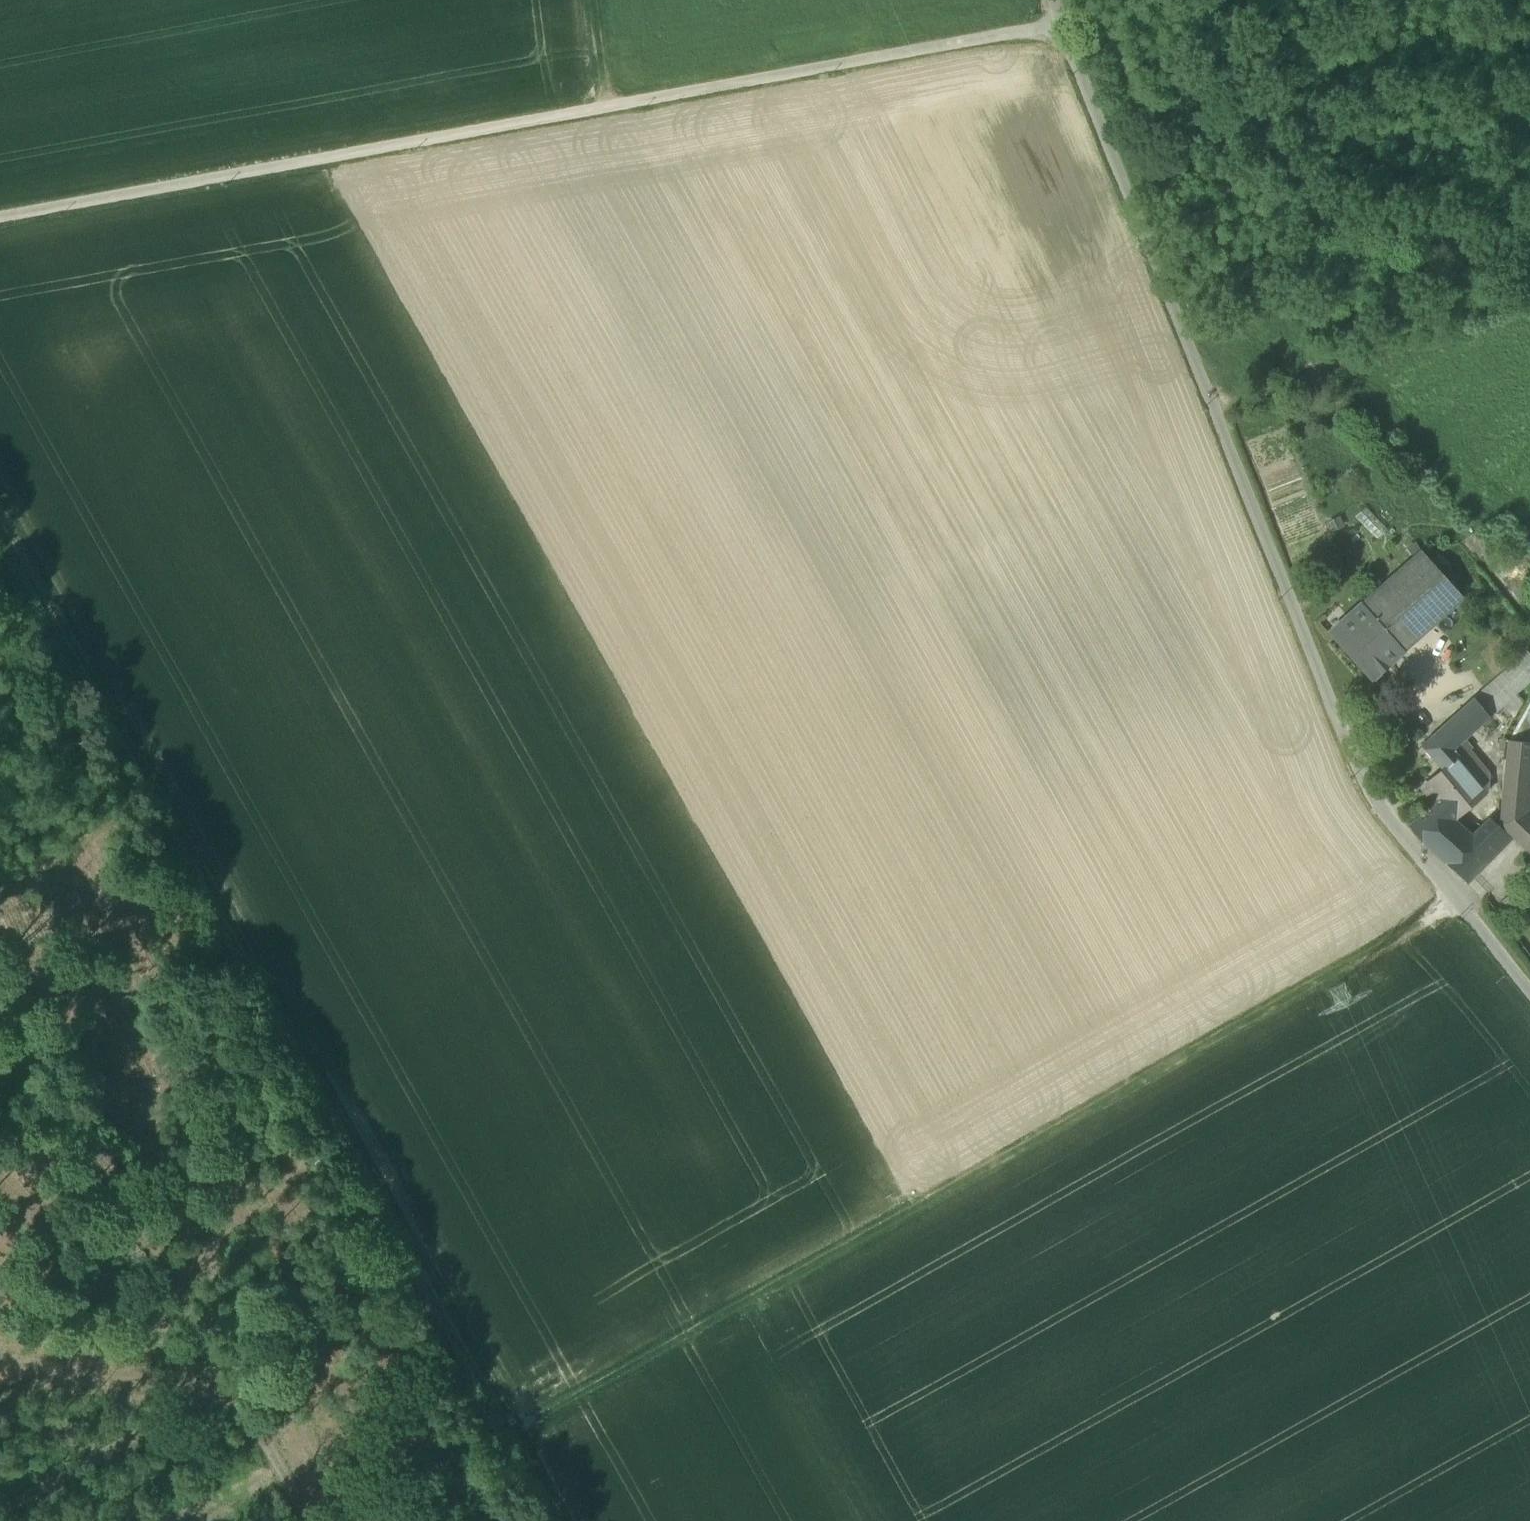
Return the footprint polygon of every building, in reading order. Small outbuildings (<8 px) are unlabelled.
[(1387,529),(1366,507),(1355,518),(1377,539),(1387,529)] [(1340,516),(1327,523),(1332,533),(1345,527),(1340,516)] [(1364,605),(1404,650),(1463,597),(1423,552),(1364,605)] [(1333,631),(1374,678),(1405,650),(1404,650),(1364,605),(1364,604),(1333,631)] [(1474,699),(1490,717),(1503,706),(1514,718),(1523,704),(1515,695),(1529,682),(1529,653),(1529,652),(1474,699)] [(1473,731),(1475,730),(1490,717),(1474,699),(1458,713),(1473,731)] [(1510,741),(1529,742),(1529,705),(1510,741)] [(1464,740),(1473,731),(1458,713),(1448,722),(1464,740)] [(1471,748),(1464,740),(1448,722),(1437,731),(1460,758),(1471,749),(1471,748)] [(1422,786),(1437,803),(1470,770),(1460,758),(1437,731),(1423,744),(1444,767),(1422,786)] [(1513,838),(1529,816),(1525,812),(1529,765),(1529,742),(1510,741),(1508,740),(1499,825),(1513,838)] [(1470,770),(1481,761),(1471,749),(1460,758),(1470,770)] [(1470,770),(1482,785),(1490,778),(1490,773),(1481,761),(1470,770)] [(1470,770),(1437,803),(1451,820),(1475,800),(1487,791),(1482,785),(1470,770)] [(1424,841),(1448,864),(1491,820),(1475,800),(1451,820),(1424,841)] [(1424,841),(1451,820),(1437,803),(1410,824),(1424,841)] [(1524,848),(1529,839),(1529,816),(1513,838),(1524,848)] [(1511,838),(1491,820),(1448,864),(1468,883),(1511,838)]
